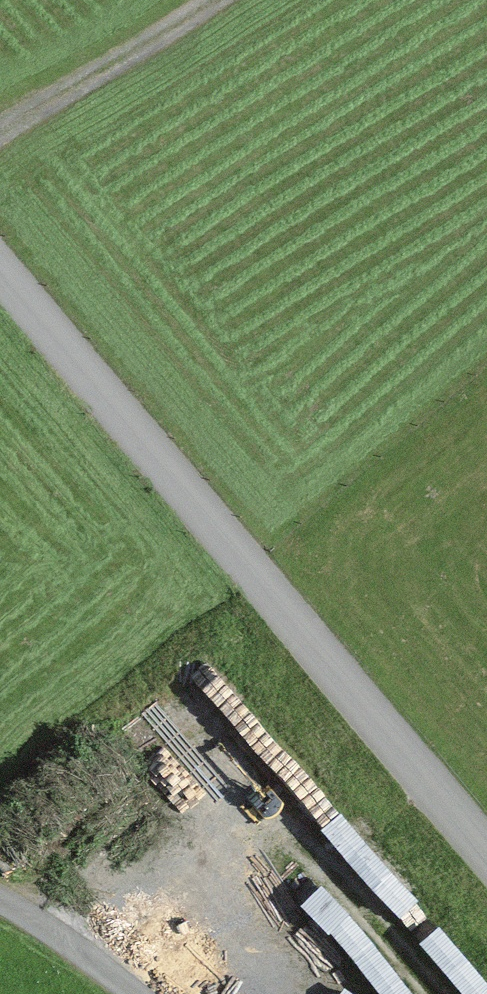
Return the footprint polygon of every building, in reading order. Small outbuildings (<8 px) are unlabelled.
[(353,826),(294,872),(339,930),(398,884),(353,826)]
